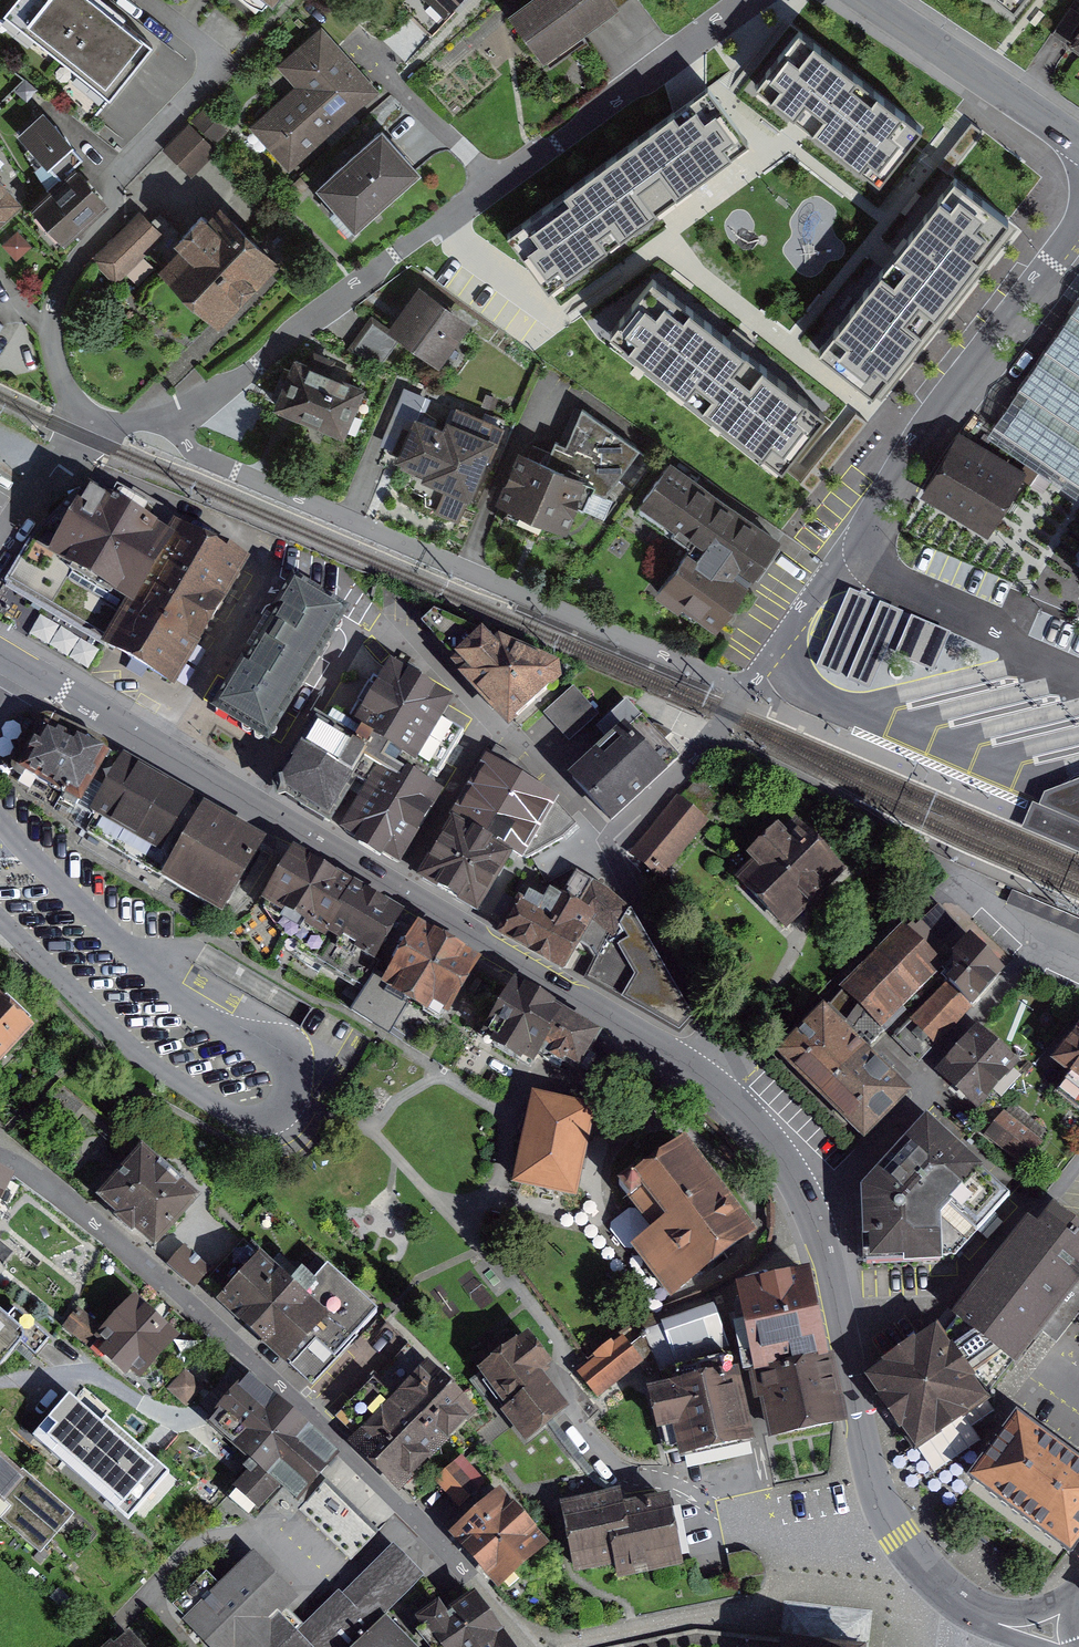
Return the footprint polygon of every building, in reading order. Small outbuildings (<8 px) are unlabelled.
[(113,86),(156,37),(117,6),(110,0),(11,0),(6,5),(113,86)] [(546,54),(615,4),(613,0),(527,0),(514,10),(546,54)] [(258,126),(293,165),(373,91),(325,31),(286,65),(302,86),(258,126)] [(778,109),(769,121),(791,136),(890,207),(930,151),(853,97),(809,65),(778,109)] [(549,283),(637,225),(750,150),(715,97),(514,230),(549,283)] [(193,145),(203,153),(230,118),(204,98),(182,126),(198,138),(193,145)] [(61,176),(84,156),(48,116),(25,137),(61,176)] [(321,185),(356,225),(419,170),(384,130),(321,185)] [(76,172),(37,206),(64,236),(103,201),(76,172)] [(1003,220),(946,176),(899,235),(808,354),(866,398),(1003,220)] [(18,199),(0,179),(0,216),(18,199)] [(164,267),(219,318),(274,260),(219,209),(164,267)] [(109,247),(129,264),(160,230),(139,212),(109,247)] [(588,314),(732,427),(781,365),(710,307),(637,251),(588,314)] [(400,327),(440,354),(462,321),(422,294),(400,327)] [(1000,428),(1078,481),(1078,310),(1000,428)] [(300,361),(282,404),(343,429),(361,386),(300,361)] [(523,450),(503,501),(565,526),(577,504),(606,517),(610,487),(640,448),(583,406),(559,466),(523,450)] [(422,416),(408,450),(440,463),(434,477),(473,493),(498,431),(459,415),(453,429),(422,416)] [(959,438),(928,488),(989,526),(1020,476),(959,438)] [(677,586),(725,620),(786,535),(679,458),(647,503),(706,545),(677,586)] [(31,537),(5,580),(37,599),(112,642),(173,531),(80,478),(44,543),(31,537)] [(243,570),(173,531),(112,642),(182,680),(243,570)] [(252,734),(261,739),(340,614),(292,584),(213,710),(252,734)] [(819,666),(837,675),(871,598),(851,589),(819,666)] [(848,678),(868,687),(901,613),(881,604),(848,678)] [(426,621),(510,717),(558,678),(558,666),(437,612),(426,621)] [(895,652),(933,669),(949,632),(911,615),(895,652)] [(447,702),(393,670),(384,684),(376,679),(351,720),(360,726),(352,739),(373,751),(380,755),(388,760),(346,829),(403,863),(446,793),(407,769),(420,748),(447,702)] [(578,675),(549,703),(576,732),(606,704),(578,675)] [(44,791),(93,817),(122,761),(42,719),(16,768),(47,785),(44,791)] [(278,788),(330,821),(373,751),(352,739),(321,719),(278,788)] [(575,774),(612,815),(663,768),(626,728),(575,774)] [(158,870),(193,806),(196,801),(122,761),(93,817),(85,830),(158,870)] [(487,764),(426,868),(484,902),(510,858),(545,798),(487,764)] [(1039,806),(1078,823),(1078,779),(1045,792),(1039,806)] [(700,820),(678,801),(635,852),(657,871),(700,820)] [(1021,827),(1078,852),(1078,823),(1039,806),(1031,803),(1021,827)] [(259,847),(193,806),(158,870),(222,908),(259,847)] [(735,876),(781,927),(839,873),(794,823),(735,876)] [(294,853),(265,901),(313,930),(302,947),(359,980),(398,914),(294,853)] [(607,949),(594,972),(683,1024),(690,1015),(635,907),(556,859),(515,926),(569,959),(586,935),(607,949)] [(1006,904),(1078,936),(1078,919),(1012,890),(1006,904)] [(1005,973),(939,906),(913,931),(956,973),(900,1028),(924,1052),(979,999),(1005,973)] [(1006,963),(1020,950),(995,923),(981,936),(1006,963)] [(476,964),(422,930),(391,979),(389,982),(413,997),(444,1016),(476,964)] [(906,932),(846,988),(878,1022),(938,965),(906,932)] [(351,1009),(389,1032),(413,997),(389,982),(391,979),(377,971),(351,1009)] [(561,1012),(517,987),(486,1039),(530,1065),(542,1044),(561,1012)] [(30,1028),(0,999),(0,1058),(30,1028)] [(784,1050),(825,1092),(874,1045),(832,1002),(808,1026),(784,1050)] [(580,1066),(599,1033),(561,1012),(542,1044),(580,1066)] [(941,1073),(973,1104),(1012,1062),(980,1032),(941,1073)] [(1062,1057),(1078,1070),(1078,1034),(1062,1057)] [(825,1092),(867,1134),(915,1087),(874,1045),(825,1092)] [(572,1192),(591,1108),(536,1096),(518,1180),(572,1192)] [(1021,1158),(1035,1141),(1005,1117),(991,1134),(1021,1158)] [(865,1187),(868,1260),(953,1257),(1008,1195),(926,1119),(865,1187)] [(640,1251),(670,1290),(751,1230),(688,1146),(642,1181),(675,1224),(640,1251)] [(103,1194),(155,1243),(196,1199),(144,1150),(103,1194)] [(12,1183),(0,1177),(0,1206),(12,1183)] [(1007,1360),(1078,1268),(1078,1229),(1054,1209),(1038,1229),(1031,1223),(955,1320),(968,1330),(999,1354),(1007,1360)] [(207,1288),(311,1379),(370,1313),(324,1273),(302,1299),(242,1247),(217,1276),(207,1288)] [(190,1251),(172,1272),(199,1296),(207,1288),(217,1276),(190,1251)] [(757,1375),(827,1361),(810,1272),(740,1286),(757,1375)] [(172,1335),(134,1300),(101,1336),(110,1344),(104,1350),(125,1370),(131,1363),(139,1371),(172,1335)] [(8,1361),(29,1338),(41,1349),(55,1334),(18,1303),(10,1311),(0,1303),(0,1354),(8,1361)] [(659,1367),(727,1343),(718,1320),(714,1308),(646,1333),(659,1367)] [(875,1387),(917,1447),(988,1398),(972,1375),(999,1354),(968,1330),(952,1345),(938,1327),(877,1369),(867,1376),(875,1387)] [(565,1406),(507,1335),(476,1360),(534,1431),(565,1406)] [(580,1373),(599,1396),(644,1359),(625,1337),(580,1373)] [(678,1419),(687,1452),(746,1437),(727,1358),(667,1372),(670,1385),(653,1390),(661,1423),(678,1419)] [(757,1375),(768,1434),(838,1420),(827,1361),(757,1375)] [(361,1438),(404,1481),(478,1406),(435,1364),(361,1438)] [(291,1417),(251,1383),(218,1421),(257,1455),(291,1417)] [(102,1423),(69,1394),(35,1433),(128,1514),(166,1470),(106,1418),(102,1423)] [(330,1451),(291,1417),(257,1455),(235,1481),(262,1504),(284,1478),(297,1489),(330,1451)] [(1073,1551),(1078,1543),(1078,1463),(1020,1419),(975,1480),(1073,1551)] [(9,1494),(50,1529),(70,1507),(27,1469),(31,1465),(0,1438),(0,1504),(9,1494)] [(486,1482),(462,1455),(434,1481),(458,1508),(486,1482)] [(567,1510),(577,1566),(621,1558),(623,1572),(677,1563),(664,1492),(567,1510)] [(462,1534),(502,1576),(544,1536),(505,1494),(462,1534)] [(393,1546),(343,1596),(338,1592),(303,1627),(298,1631),(314,1646),(346,1646),(420,1573),(393,1546)] [(298,1631),(303,1627),(283,1607),(295,1596),(252,1553),(188,1618),(217,1646),(314,1646),(298,1631)] [(473,1594),(445,1613),(440,1606),(420,1619),(424,1625),(419,1629),(431,1646),(480,1646),(500,1634),(473,1594)] [(384,1621),(357,1646),(410,1646),(384,1621)] [(138,1633),(120,1646),(149,1646),(138,1633)] [(500,1634),(480,1646),(508,1646),(500,1634)]
